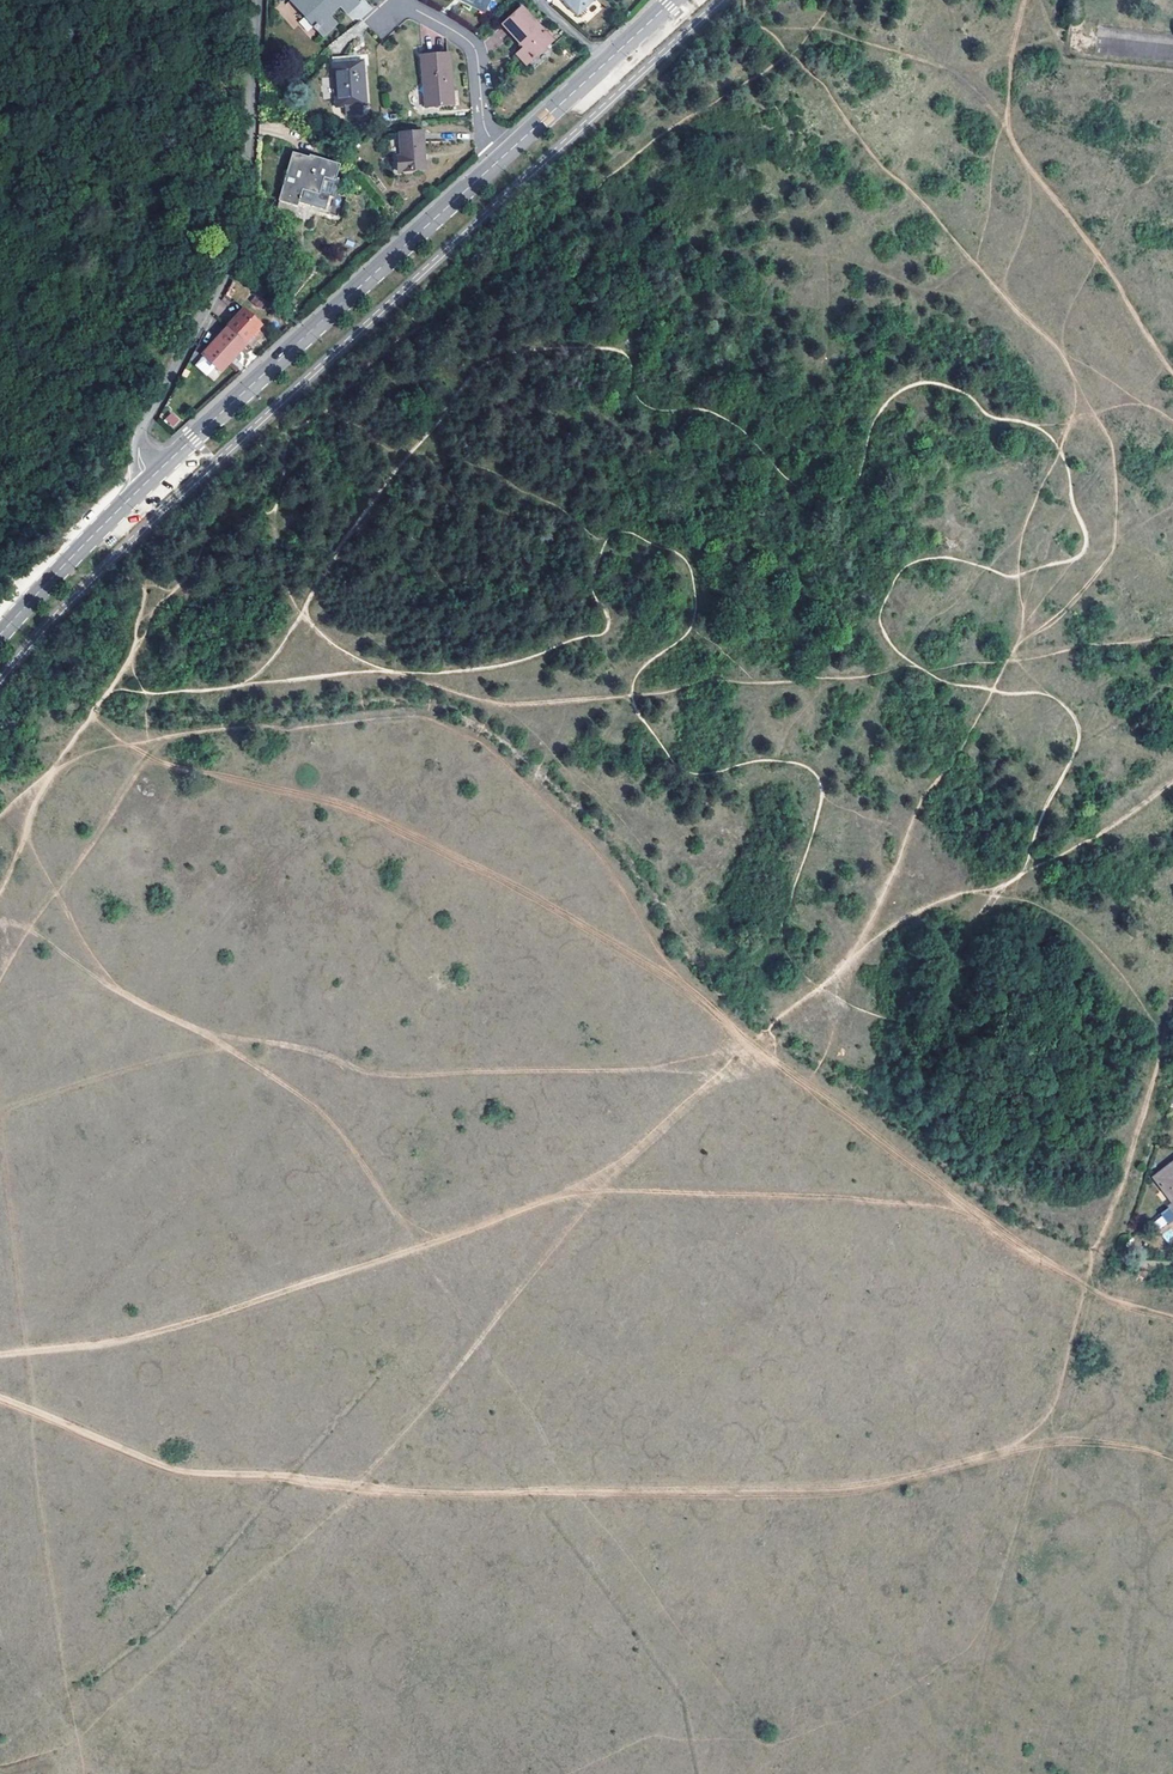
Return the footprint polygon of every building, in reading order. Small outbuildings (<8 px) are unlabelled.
[(323,34),(335,23),(328,15),(338,6),(345,14),(358,2),(356,0),(292,0),(323,34)] [(462,0),(485,12),(491,0),(462,0)] [(578,17),(596,0),(562,0),(578,17)] [(521,7),(503,24),(521,44),(524,48),(516,54),(526,65),(552,42),(521,7)] [(447,53),(421,55),(425,92),(423,93),(424,107),(453,104),(452,90),(450,90),(447,53)] [(363,61),(333,63),(336,106),(345,106),(345,113),(361,113),(361,105),(366,104),(363,61)] [(401,135),(403,158),(399,158),(400,173),(427,170),(426,156),(423,132),(401,135)] [(279,200),(297,205),(302,189),(319,194),(333,198),(339,181),(336,180),(341,165),(311,156),(311,159),(294,154),(279,200)] [(302,189),(297,205),(314,211),(319,194),(302,189)] [(260,342),(253,336),(262,325),(244,309),(240,313),(227,328),(228,328),(247,345),(253,350),(260,342)] [(247,345),(228,328),(203,356),(220,371),(229,362),(231,364),(247,345)] [(229,362),(220,371),(224,375),(233,365),(231,364),(229,362)] [(173,429),(181,419),(171,411),(163,420),(173,429)] [(1156,1176),(1172,1199),(1172,1164),(1156,1176)]
